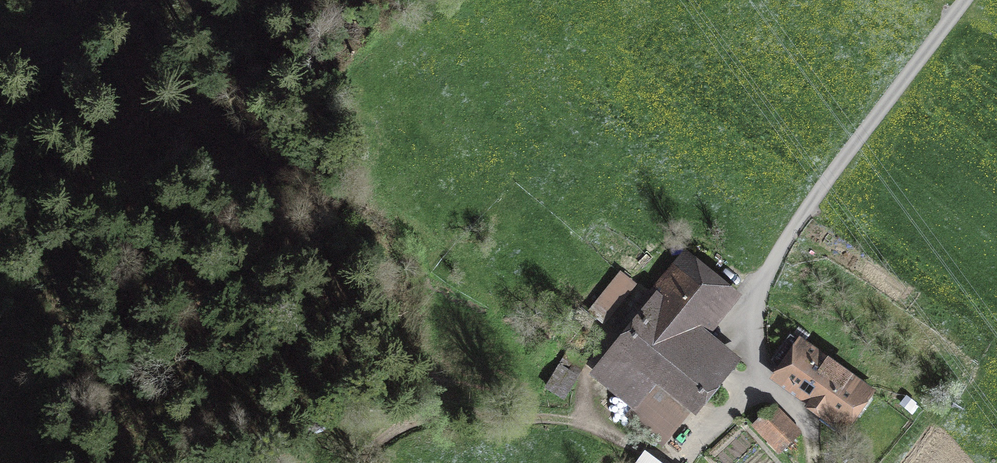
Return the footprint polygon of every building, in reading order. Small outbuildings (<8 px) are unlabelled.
[(623,269),(586,307),(602,322),(639,284),(623,269)] [(711,355),(691,338),(723,300),(687,269),(597,376),(633,407),(626,416),(660,444),(732,359),(718,347),(711,355)] [(779,379),(812,402),(809,407),(821,415),(824,410),(841,422),(865,388),(791,336),(773,361),(786,369),(779,379)] [(569,352),(546,387),(563,398),(586,364),(569,352)] [(798,435),(773,409),(757,424),(782,450),(798,435)]
